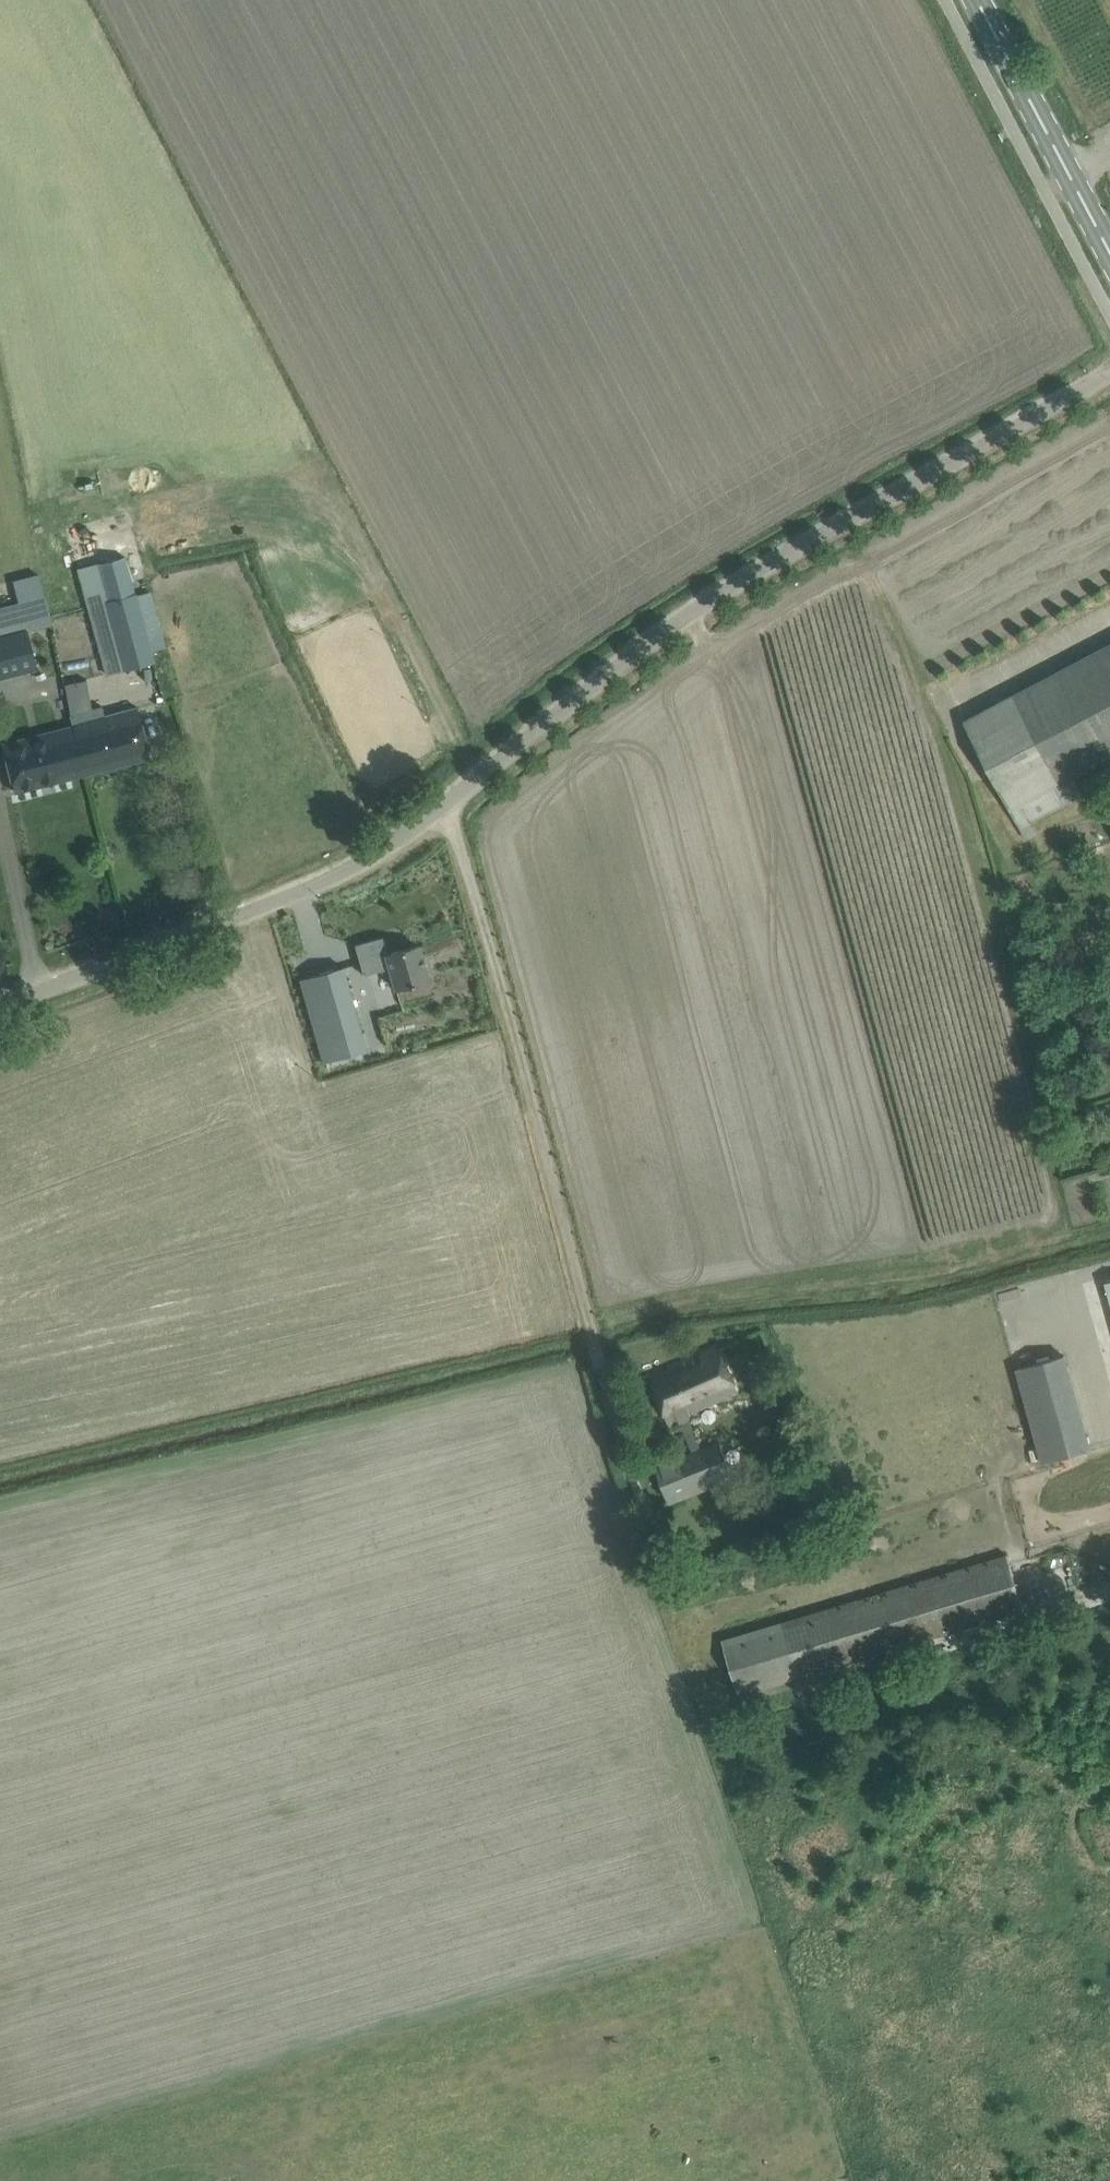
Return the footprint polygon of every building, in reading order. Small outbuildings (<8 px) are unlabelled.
[(150,591),(138,595),(135,596),(125,557),(97,565),(103,586),(107,603),(106,603),(124,671),(156,662),(149,638),(163,634),(150,591)] [(0,607),(0,678),(37,669),(27,630),(52,624),(45,596),(20,602),(0,607)] [(1038,833),(1033,823),(1085,796),(1075,776),(1109,758),(1109,645),(966,720),(1028,839),(1038,833)] [(102,706),(72,713),(75,725),(88,772),(149,756),(143,735),(136,708),(108,716),(105,717),(102,706)] [(75,725),(2,744),(9,770),(15,791),(88,772),(75,725)] [(383,936),(355,944),(364,975),(390,967),(396,988),(427,979),(418,945),(388,954),(383,936)] [(343,966),(299,979),(323,1062),(367,1050),(343,966)] [(702,1448),(689,1417),(690,1416),(695,1415),(694,1411),(738,1394),(721,1348),(651,1376),(670,1424),(679,1421),(692,1453),(680,1459),(678,1452),(655,1461),(669,1503),(734,1481),(720,1441),(702,1448)] [(1043,1462),(1091,1448),(1065,1355),(1017,1369),(1043,1462)] [(741,1701),(834,1673),(832,1666),(1024,1609),(1008,1554),(723,1640),(741,1701)]
